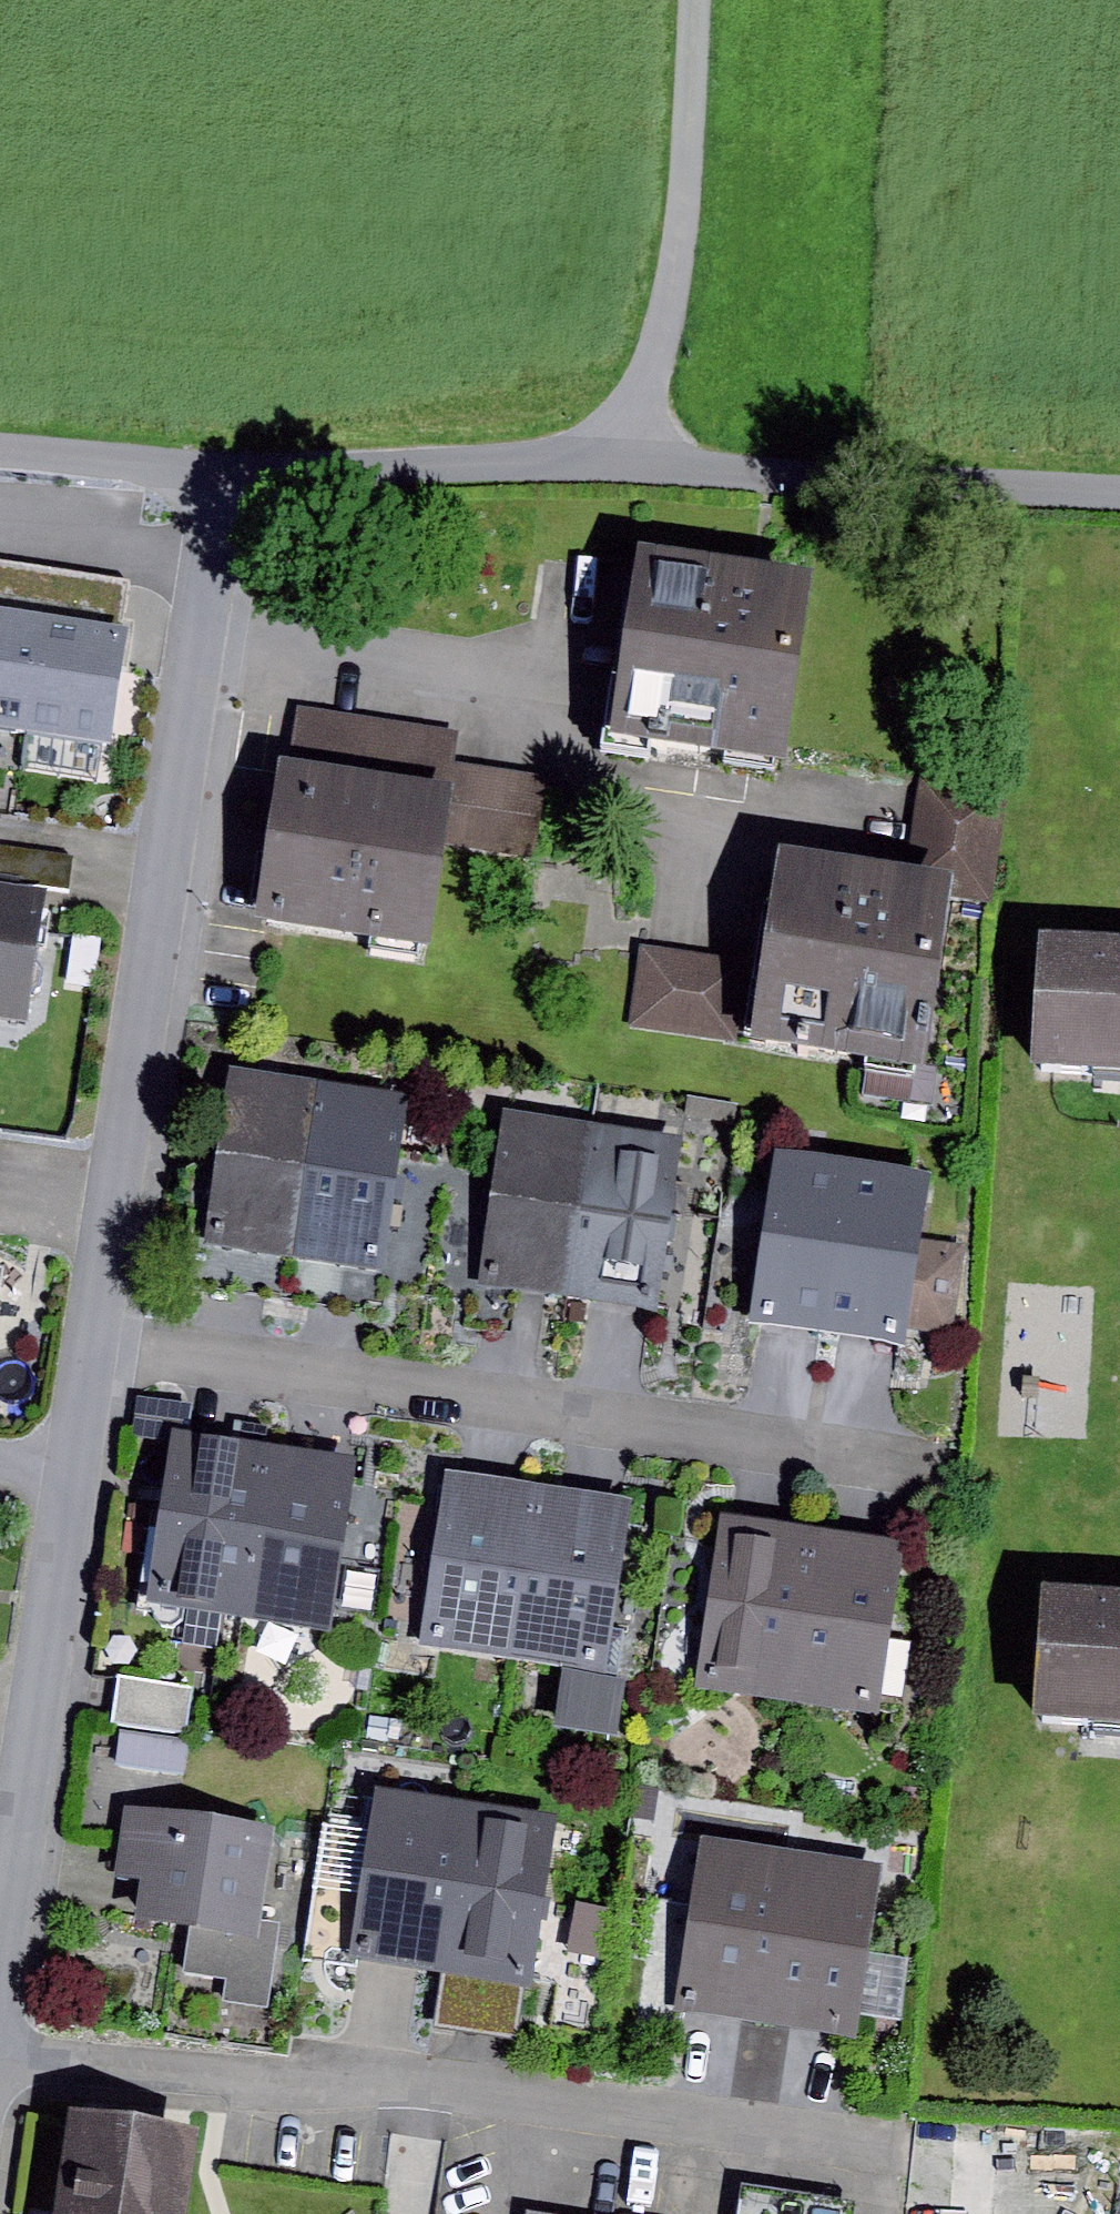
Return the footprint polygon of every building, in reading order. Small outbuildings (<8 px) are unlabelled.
[(813,573),(637,547),(609,736),(785,762),(813,573)] [(22,733),(37,630),(0,624),(0,730),(22,733)] [(121,642),(37,630),(22,733),(106,745),(121,642)] [(299,707),(291,763),(455,787),(447,844),(500,851),(512,769),(453,761),(458,730),(299,707)] [(291,763),(279,761),(255,920),(431,946),(447,844),(455,787),(291,763)] [(1008,791),(919,776),(904,869),(955,877),(993,883),(1008,791)] [(27,1019),(47,889),(68,893),(74,858),(0,847),(0,1015),(27,1019)] [(904,869),(780,850),(751,1040),(926,1067),(955,877),(904,869)] [(1119,1070),(1119,940),(1040,934),(1031,1063),(1119,1070)] [(96,942),(68,939),(62,986),(89,990),(96,942)] [(736,969),(635,953),(621,1040),(722,1056),(736,969)] [(321,1083),(231,1069),(203,1243),(294,1257),(321,1083)] [(407,1096),(321,1083),(294,1257),(381,1270),(400,1149),(407,1096)] [(737,1104),(688,1096),(685,1115),(734,1123),(737,1104)] [(595,1125),(506,1112),(498,1164),(479,1285),(570,1297),(595,1125)] [(681,1137),(595,1125),(570,1297),(656,1309),(681,1137)] [(854,1159),(774,1148),(750,1324),(829,1335),(854,1159)] [(498,1164),(400,1149),(381,1270),(479,1285),(498,1164)] [(929,1169),(854,1159),(829,1335),(903,1345),(906,1326),(952,1332),(964,1245),(919,1238),(929,1169)] [(19,1234),(0,1230),(0,1330),(19,1234)] [(230,1439),(172,1430),(145,1603),(152,1604),(151,1616),(159,1625),(172,1627),(182,1620),(184,1610),(240,1618),(266,1443),(269,1426),(233,1420),(230,1439)] [(266,1443),(240,1618),(329,1631),(333,1608),(360,1612),(378,1490),(353,1486),(357,1457),(266,1443)] [(541,1485),(446,1470),(418,1643),(513,1659),(541,1485)] [(632,1500),(541,1485),(513,1659),(563,1669),(606,1676),(632,1500)] [(815,1526),(719,1513),(694,1685),(788,1701),(815,1526)] [(902,1539),(815,1526),(788,1701),(875,1714),(902,1539)] [(1043,1587),(1033,1718),(1119,1725),(1119,1593),(1043,1587)] [(606,1676),(563,1669),(554,1723),(620,1733),(628,1679),(606,1676)] [(192,1688),(119,1678),(113,1722),(186,1732),(192,1688)] [(388,1718),(370,1716),(367,1737),(385,1740),(388,1718)] [(188,1739),(118,1730),(114,1764),(184,1773),(188,1739)] [(439,1968),(467,1801),(377,1787),(370,1834),(320,1825),(298,1958),(358,1968),(360,1955),(439,1968)] [(556,1816),(467,1801),(439,1968),(529,1983),(556,1816)] [(274,1828),(125,1806),(115,1878),(140,1882),(134,1919),(189,1927),(258,1937),(260,1920),(274,1828)] [(763,2023),(792,1850),(703,1836),(674,2009),(763,2023)] [(880,1865),(792,1850),(763,2023),(855,2038),(880,1865)] [(611,1885),(580,1877),(567,1933),(598,1940),(611,1885)] [(258,1937),(189,1927),(182,1972),(229,1979),(225,2001),(268,2008),(281,1923),(260,1920),(258,1937)] [(67,2110),(52,2213),(186,2213),(198,2129),(67,2110)]
